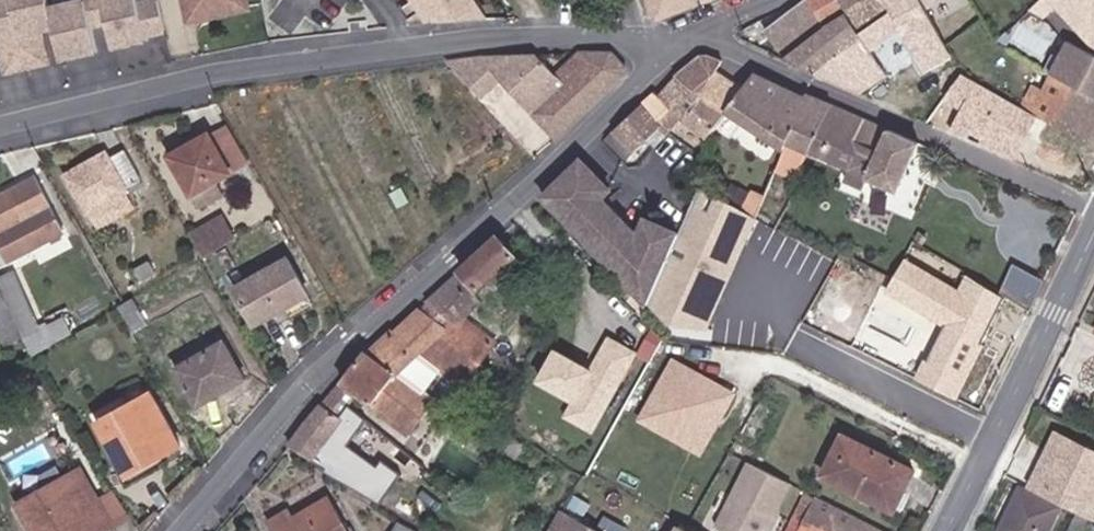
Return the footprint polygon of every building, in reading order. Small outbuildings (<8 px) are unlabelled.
[(3,75),(22,71),(5,0),(0,0),(0,65),(3,75)] [(47,19),(46,15),(43,0),(5,0),(22,71),(44,66),(36,34),(34,22),(47,19)] [(100,7),(104,25),(107,39),(119,37),(122,48),(143,42),(142,38),(161,34),(153,0),(129,0),(100,7)] [(217,0),(178,0),(180,9),(217,2),(219,15),(238,11),(217,0)] [(238,11),(235,0),(217,0),(238,11)] [(419,3),(405,12),(413,24),(426,15),(435,28),(488,23),(473,0),(417,0),(419,3)] [(658,18),(702,1),(702,0),(651,0),(658,18)] [(840,0),(809,0),(807,2),(765,32),(784,58),(851,18),(840,0)] [(861,96),(889,79),(873,53),(904,35),(918,62),(945,46),(923,4),(921,0),(884,0),(893,15),(879,25),(862,36),(807,71),(861,96)] [(862,0),(840,0),(851,18),(862,36),(879,25),(862,0)] [(884,0),(862,0),(879,25),(893,15),(884,0)] [(1046,0),(1043,0),(1034,9),(1045,21),(1056,11),(1046,0)] [(1056,11),(1076,30),(1093,12),(1093,0),(1046,0),(1056,11)] [(217,2),(180,9),(183,22),(219,15),(217,2)] [(88,28),(104,25),(100,7),(99,4),(46,15),(47,19),(50,30),(54,50),(67,47),(70,58),(94,53),(88,28)] [(1076,30),(1093,47),(1093,45),(1093,12),(1076,30)] [(783,59),(807,71),(862,36),(851,18),(784,58),(783,59)] [(50,30),(47,19),(34,22),(36,34),(50,30)] [(110,51),(122,48),(119,37),(107,39),(110,51)] [(954,62),(948,51),(945,46),(918,62),(925,77),(954,62)] [(56,62),(70,58),(67,47),(54,50),(56,62)] [(533,55),(446,60),(479,97),(499,79),(556,140),(623,79),(628,66),(608,52),(577,54),(554,75),(533,55)] [(727,111),(741,91),(719,72),(724,61),(710,55),(706,55),(701,58),(676,79),(679,80),(727,111)] [(984,71),(992,75),(996,69),(988,65),(984,71)] [(1084,92),(1093,97),(1093,74),(1084,92)] [(784,143),(805,99),(753,75),(741,91),(727,111),(725,114),(779,152),(784,143)] [(725,114),(727,111),(679,80),(659,102),(681,119),(687,124),(708,139),(725,114)] [(1084,92),(1073,87),(1065,103),(1031,87),(1019,111),(1093,150),(1093,97),(1084,92)] [(849,171),(869,122),(807,95),(805,99),(784,143),(849,171)] [(681,119),(659,102),(652,96),(611,134),(635,159),(666,132),(681,119)] [(687,124),(681,119),(666,132),(673,136),(687,124)] [(898,192),(918,142),(869,122),(849,171),(845,181),(866,189),(871,180),(898,192)] [(249,162),(226,123),(208,134),(231,172),(249,162)] [(231,172),(208,134),(173,153),(202,204),(224,193),(217,180),(231,172)] [(63,173),(85,213),(125,190),(124,188),(139,179),(123,151),(108,159),(103,151),(63,173)] [(648,306),(679,238),(647,223),(635,240),(600,203),(612,191),(601,180),(597,185),(590,178),(595,173),(583,161),(544,196),(648,306)] [(751,215),(773,228),(783,206),(778,203),(789,176),(772,168),(758,199),(756,203),(751,215)] [(0,200),(0,240),(34,221),(41,233),(60,223),(36,181),(0,200)] [(133,205),(125,190),(85,213),(93,227),(133,205)] [(766,262),(782,233),(773,228),(751,215),(716,196),(703,217),(734,233),(729,241),(766,262)] [(797,228),(806,233),(811,223),(802,219),(797,228)] [(218,221),(187,237),(199,259),(231,241),(218,221)] [(448,282),(426,302),(430,304),(449,316),(463,327),(468,323),(463,318),(478,303),(472,297),(517,254),(500,236),(454,278),(448,282)] [(683,256),(689,248),(681,242),(675,251),(683,256)] [(307,295),(286,258),(233,287),(255,324),(307,295)] [(0,273),(0,292),(20,334),(37,326),(9,269),(0,273)] [(994,288),(1032,312),(1038,300),(1001,277),(994,288)] [(0,292),(0,339),(2,343),(20,334),(0,292)] [(430,304),(420,312),(440,324),(449,316),(430,304)] [(420,312),(394,334),(412,348),(437,327),(440,324),(420,312)] [(528,377),(571,397),(563,414),(599,431),(639,346),(607,331),(591,364),(544,343),(528,377)] [(366,350),(343,379),(372,401),(395,371),(402,362),(412,348),(394,334),(391,333),(369,353),(366,350)] [(240,382),(218,345),(170,372),(193,410),(240,382)] [(419,353),(412,348),(402,362),(416,373),(427,359),(425,357),(419,353)] [(422,348),(419,353),(425,357),(428,353),(422,348)] [(674,353),(638,418),(707,455),(742,390),(674,353)] [(395,371),(372,401),(408,427),(430,398),(395,371)] [(171,450),(142,399),(89,428),(118,480),(171,450)] [(312,414),(289,445),(326,467),(335,453),(322,445),(341,415),(323,402),(312,414)] [(887,494),(899,501),(912,474),(841,437),(822,474),(881,504),(887,494)] [(784,481),(740,458),(706,525),(719,530),(758,530),(784,481)] [(80,489),(75,481),(61,490),(66,498),(80,489)] [(1061,505),(1020,485),(997,530),(1048,530),(1061,505)] [(61,490),(18,518),(25,530),(106,530),(80,489),(66,498),(61,490)] [(894,511),(899,501),(887,494),(881,504),(894,511)] [(290,511),(270,523),(274,530),(347,530),(327,500),(294,518),(290,511)] [(405,515),(416,521),(421,512),(411,506),(405,515)] [(565,508),(552,530),(605,530),(565,508)] [(834,508),(822,530),(879,530),(834,508)]
